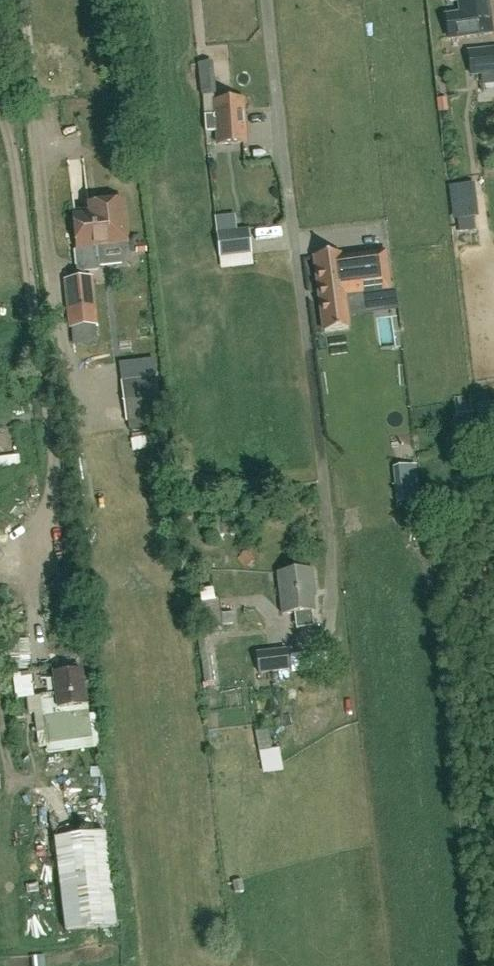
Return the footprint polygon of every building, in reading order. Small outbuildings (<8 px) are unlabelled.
[(478,12),(488,11),(487,0),(449,0),(452,2),(460,1),(461,13),(444,15),(447,38),(481,34),(478,12)] [(493,74),(493,48),(466,51),(469,77),(493,74)] [(244,130),(245,129),(243,101),(218,102),(219,116),(218,116),(219,130),(217,131),(218,145),(245,143),(244,130)] [(78,249),(126,243),(121,202),(89,206),(91,216),(74,218),(78,249)] [(248,230),(216,234),(215,234),(218,258),(251,254),(251,247),(248,230)] [(339,296),(390,289),(385,252),(338,258),(340,277),(336,278),(339,296)] [(91,280),(79,281),(79,289),(66,291),(69,324),(95,321),(91,280)] [(369,311),(372,343),(402,341),(400,309),(369,311)] [(129,431),(160,428),(164,428),(159,366),(123,370),(124,381),(121,381),(125,422),(128,422),(129,431)] [(11,465),(10,451),(21,451),(20,444),(0,445),(0,466),(11,465)] [(421,497),(420,463),(401,464),(403,498),(421,497)] [(313,591),(316,591),(313,569),(278,573),(283,615),(295,613),(296,629),(313,627),(312,612),(315,611),(313,591)] [(218,598),(204,600),(198,601),(202,636),(222,634),(218,598)] [(200,656),(211,655),(208,639),(197,640),(200,656)] [(256,653),(259,674),(290,670),(287,649),(256,653)] [(14,671),(16,694),(34,693),(32,670),(14,671)] [(50,752),(91,747),(82,670),(53,674),(56,695),(42,697),(46,730),(41,731),(43,747),(49,746),(50,752)] [(55,839),(58,864),(65,930),(101,927),(101,925),(115,923),(108,859),(105,833),(55,839)]
